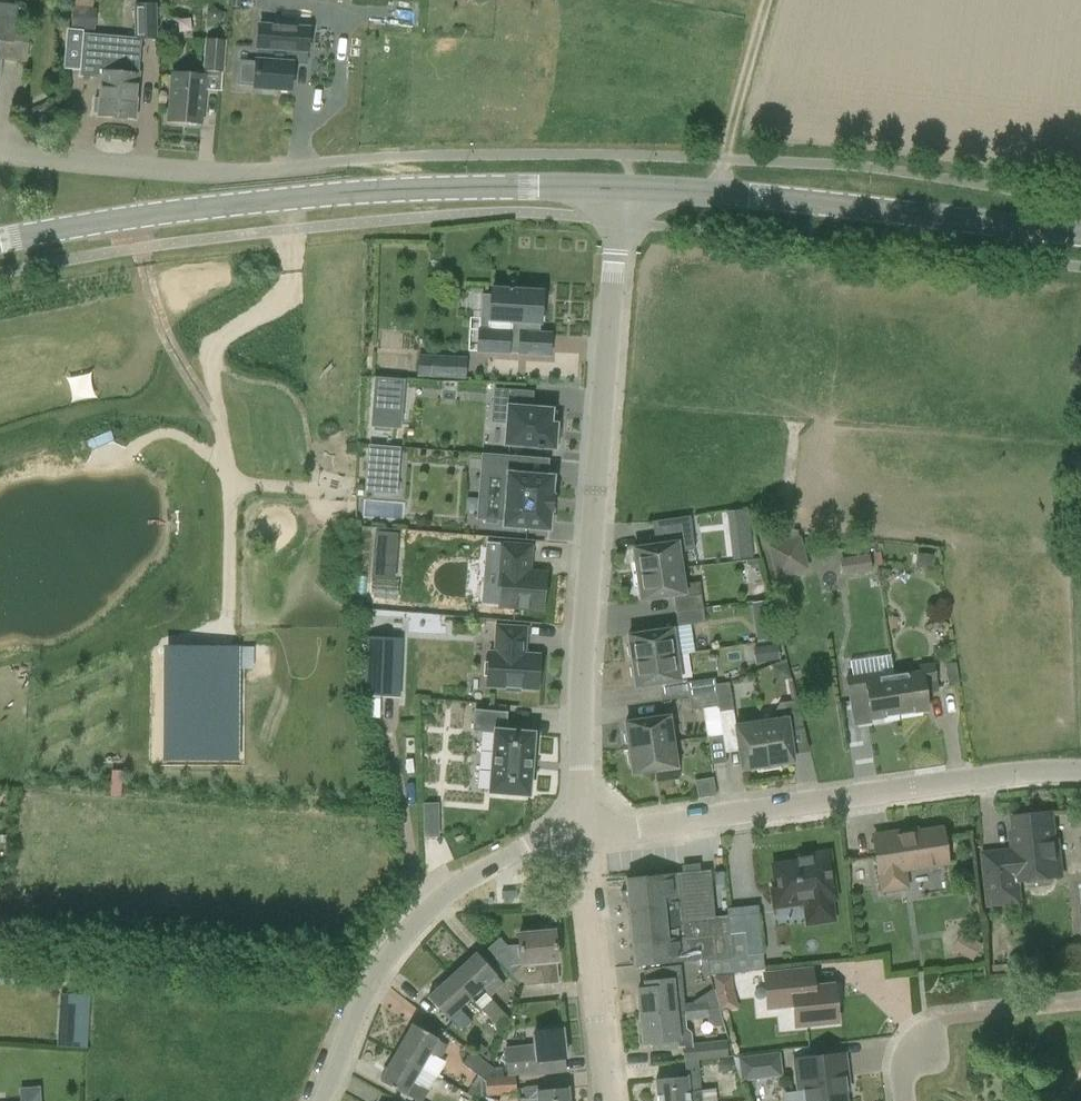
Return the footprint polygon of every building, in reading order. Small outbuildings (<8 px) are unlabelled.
[(14,43),(18,5),(0,4),(0,41),(14,43)] [(134,5),(135,39),(157,38),(156,4),(134,5)] [(70,27),(94,30),(97,8),(73,5),(70,27)] [(239,83),(255,84),(255,88),(291,90),(293,50),(308,51),(309,29),(273,27),(274,5),(261,5),(257,61),(257,63),(240,62),(239,83)] [(224,71),(226,40),(205,39),(203,70),(224,71)] [(96,71),(103,72),(100,115),(135,117),(139,53),(83,49),(81,75),(96,76),(96,71)] [(202,123),(206,76),(173,73),(168,120),(202,123)] [(41,129),(55,122),(45,102),(31,109),(41,129)] [(482,295),(480,318),(487,319),(486,352),(524,354),(525,333),(537,334),(538,323),(540,291),(509,289),(509,288),(506,288),(505,289),(489,288),(489,295),(482,295)] [(418,354),(417,376),(467,378),(468,357),(418,354)] [(380,382),(378,415),(402,417),(404,383),(380,382)] [(505,423),(503,446),(555,450),(556,445),(560,446),(561,427),(557,427),(557,423),(552,422),(553,408),(532,407),(534,391),(493,388),(491,422),(505,423)] [(371,448),(368,488),(390,490),(393,449),(371,448)] [(509,476),(505,524),(547,528),(549,499),(549,494),(550,478),(544,478),(527,476),(528,458),(483,454),(482,474),(509,476)] [(747,509),(726,512),(727,522),(748,520),(747,509)] [(632,548),(635,574),(680,567),(677,551),(694,549),(690,516),(661,520),(664,543),(632,548)] [(374,578),(400,578),(400,530),(374,530),(374,578)] [(799,535),(767,544),(776,577),(809,568),(800,535),(799,535)] [(541,609),(544,573),(528,572),(530,545),(499,543),(496,587),(500,587),(499,605),(541,609)] [(868,552),(848,555),(851,572),(870,568),(868,552)] [(682,584),(680,567),(635,574),(639,600),(672,595),(674,611),(702,607),(698,582),(682,584)] [(756,602),(759,636),(769,634),(765,601),(756,602)] [(695,650),(691,623),(704,621),(702,607),(674,611),(676,625),(670,626),(671,629),(627,635),(630,659),(674,653),(695,650)] [(536,689),(538,655),(523,654),(525,628),(496,626),(494,653),(488,652),(486,685),(536,689)] [(365,637),(362,695),(399,696),(401,638),(365,637)] [(759,660),(780,656),(777,642),(756,647),(759,660)] [(171,671),(171,756),(231,756),(231,672),(205,671),(205,645),(182,645),(182,671),(171,671)] [(634,687),(679,680),(674,653),(630,659),(631,666),(629,667),(631,677),(633,678),(634,687)] [(919,665),(921,673),(892,678),(898,715),(928,710),(926,692),(938,690),(934,663),(919,665)] [(872,722),(872,719),(898,715),(892,678),(880,679),(879,671),(845,676),(853,725),(872,722)] [(686,682),(688,696),(716,692),(715,684),(714,678),(686,682)] [(728,682),(715,684),(716,692),(718,706),(719,712),(733,709),(728,682)] [(690,710),(718,706),(716,692),(688,696),(690,710)] [(773,719),(761,721),(767,766),(793,762),(788,729),(803,727),(796,699),(783,701),(779,703),(773,715),(773,719)] [(528,795),(533,733),(504,731),(506,713),(475,711),(473,730),(495,732),(490,792),(528,795)] [(625,741),(627,742),(628,748),(672,742),(668,716),(624,722),(626,732),(624,733),(625,741)] [(742,770),(767,766),(761,721),(735,725),(742,770)] [(712,764),(726,762),(722,734),(708,736),(712,764)] [(662,780),(677,777),(672,742),(628,748),(629,753),(627,754),(629,762),(630,763),(632,774),(660,770),(662,780)] [(425,801),(426,835),(443,835),(442,800),(425,801)] [(1024,903),(1022,881),(1062,876),(1054,813),(1013,818),(1017,849),(981,852),(987,906),(1024,903)] [(898,871),(948,863),(943,828),(874,839),(879,874),(880,874),(882,891),(901,889),(898,871)] [(778,886),(772,887),(775,906),(813,900),(816,921),(834,919),(830,897),(836,897),(829,852),(810,855),(810,857),(798,859),(799,862),(775,866),(778,886)] [(677,873),(626,879),(635,966),(707,958),(732,956),(730,932),(684,937),(682,922),(713,919),(713,918),(708,871),(677,874),(677,873)] [(732,956),(707,958),(709,974),(765,969),(759,912),(743,913),(745,931),(730,932),(732,956)] [(518,935),(519,944),(507,946),(500,938),(488,948),(522,986),(559,982),(557,962),(556,962),(553,931),(518,935)] [(980,956),(984,938),(961,933),(957,951),(980,956)] [(503,984),(495,975),(476,954),(452,975),(471,997),(483,987),(491,995),(503,984)] [(637,989),(639,1016),(675,1012),(716,1007),(715,997),(705,998),(706,1003),(683,1006),(678,966),(648,968),(648,970),(644,970),(645,988),(637,989)] [(834,985),(814,986),(812,969),(766,974),(770,1010),(793,1007),(795,1026),(838,1022),(834,985)] [(735,973),(718,974),(720,1007),(738,1006),(735,973)] [(459,1008),(471,997),(452,975),(428,997),(448,1019),(449,1018),(460,1030),(471,1021),(459,1008)] [(85,1047),(88,1000),(69,999),(66,1046),(85,1047)] [(482,1010),(500,1028),(510,1018),(492,999),(482,1010)] [(642,1043),(651,1042),(651,1050),(684,1047),(686,1060),(697,1059),(709,1058),(707,1042),(693,1042),(692,1032),(686,1028),(685,1019),(707,1016),(708,1019),(718,1018),(716,1007),(675,1012),(639,1016),(642,1043)] [(448,1044),(439,1039),(413,1024),(397,1052),(422,1067),(430,1053),(440,1059),(448,1044)] [(504,1047),(506,1075),(515,1076),(565,1071),(561,1031),(534,1033),(535,1044),(504,1047)] [(463,1063),(477,1074),(483,1078),(492,1066),(472,1050),(463,1063)] [(740,1080),(782,1076),(780,1051),(738,1056),(740,1080)] [(422,1067),(397,1052),(380,1081),(406,1095),(407,1094),(420,1100),(423,1100),(438,1076),(422,1067)] [(794,1059),(797,1089),(804,1088),(805,1100),(847,1100),(840,1053),(794,1059)] [(658,1100),(701,1100),(697,1059),(686,1060),(683,1060),(685,1076),(655,1079),(658,1100)] [(506,1075),(498,1076),(485,1077),(487,1093),(487,1095),(517,1093),(515,1076),(506,1075)] [(567,1088),(538,1091),(537,1086),(524,1087),(525,1098),(519,1099),(520,1100),(568,1100),(567,1088)]
